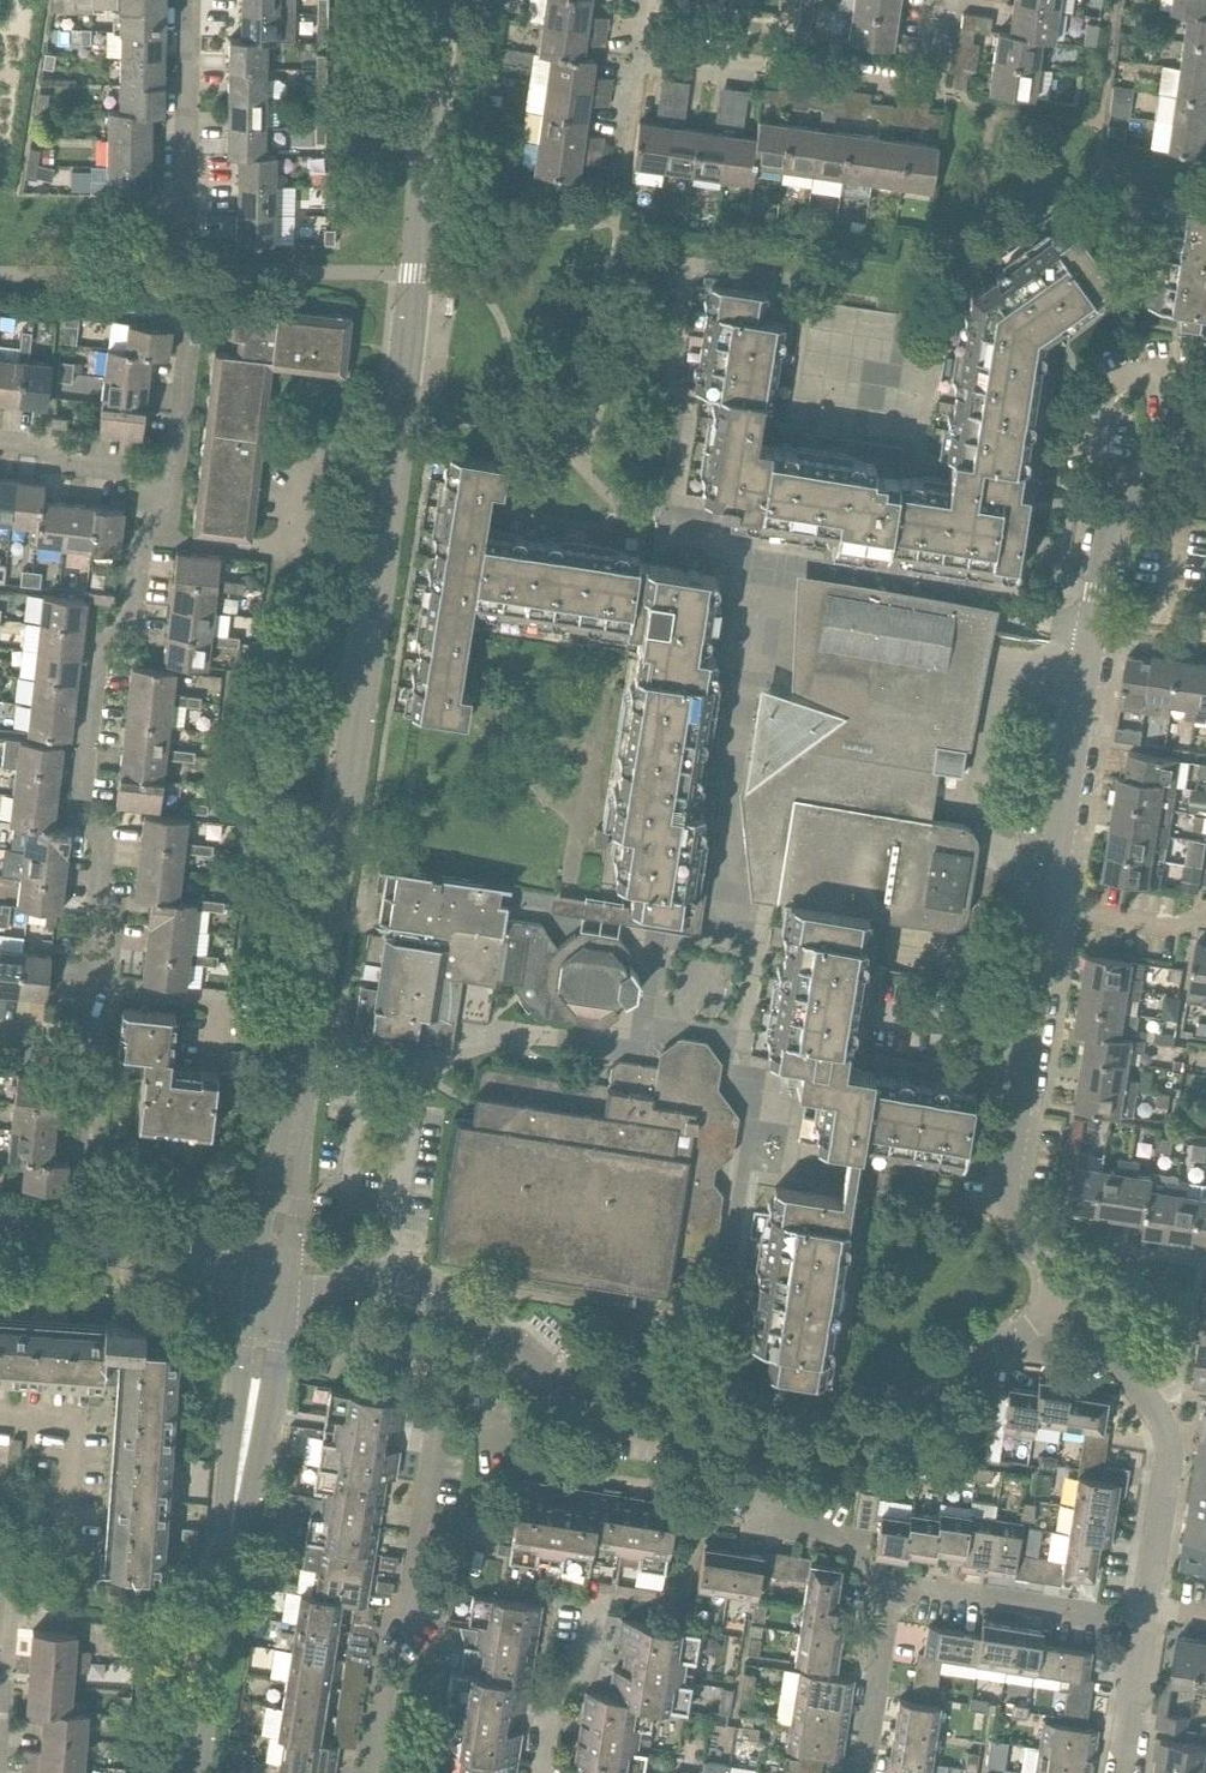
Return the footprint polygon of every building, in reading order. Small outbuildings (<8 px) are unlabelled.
[(65,14),(75,14),(75,0),(65,0),(65,14)] [(166,32),(166,0),(91,0),(91,2),(116,3),(120,6),(119,31),(121,32),(166,32)] [(280,13),(280,0),(243,0),(242,12),(280,13)] [(328,13),(329,0),(319,0),(318,13),(328,13)] [(606,33),(608,19),(589,16),(591,1),(584,0),(545,0),(542,23),(606,33)] [(896,20),(899,0),(855,0),(853,14),(896,20)] [(1059,11),(1060,0),(1015,0),(1014,5),(1059,11)] [(1205,16),(1205,0),(1172,0),(1170,13),(1188,15),(1205,16)] [(1010,35),(1041,41),(1054,42),(1059,11),(1014,5),(1010,35)] [(268,42),(280,43),(280,13),(242,12),(242,40),(268,42)] [(318,28),(328,28),(328,13),(318,13),(318,28)] [(892,50),(894,34),(896,20),(853,14),(848,44),(892,50)] [(961,28),(974,29),(990,32),(992,18),(963,14),(961,28)] [(1205,47),(1205,16),(1188,15),(1184,44),(1205,47)] [(797,35),(809,36),(811,23),(799,21),(797,35)] [(569,56),(583,58),(585,44),(604,46),(606,33),(542,23),(538,55),(550,56),(568,59),(569,56)] [(959,41),(972,43),(974,29),(961,28),(959,41)] [(81,45),(91,45),(91,30),(81,30),(81,45)] [(121,57),(165,58),(166,32),(121,32),(121,57)] [(994,63),(1037,69),(1041,41),(1010,35),(998,33),(994,63)] [(230,69),(268,70),(268,42),(242,40),(230,39),(230,69)] [(1205,75),(1205,47),(1184,44),(1180,71),(1205,75)] [(44,69),(54,70),(56,56),(46,54),(44,69)] [(317,71),(327,71),(328,56),(318,56),(317,71)] [(546,85),(610,94),(612,79),(593,76),(595,60),(583,58),(569,56),(568,59),(550,56),(546,85)] [(120,84),(165,85),(165,58),(121,57),(120,84)] [(1037,69),(994,63),(989,93),(1033,99),(1037,69)] [(267,99),(268,70),(230,69),(229,98),(267,99)] [(317,85),(327,86),(327,71),(317,71),(317,85)] [(1205,107),(1205,75),(1180,71),(1175,103),(1205,107)] [(953,88),(965,89),(967,75),(955,73),(953,88)] [(139,114),(153,114),(164,114),(165,85),(120,84),(120,111),(139,111),(139,114)] [(1115,84),(1113,112),(1132,113),(1134,85),(1115,84)] [(542,113),(586,120),(589,104),(608,107),(610,94),(546,85),(542,113)] [(762,101),(777,103),(778,91),(764,89),(762,101)] [(37,108),(47,110),(49,95),(40,93),(37,108)] [(809,108),(822,110),(824,97),(810,95),(809,108)] [(822,110),(836,112),(838,99),(824,97),(822,110)] [(228,128),(266,129),(267,99),(229,98),(228,128)] [(1205,131),(1205,107),(1175,103),(1172,126),(1205,131)] [(867,116),(881,118),(883,106),(869,104),(867,116)] [(633,166),(663,170),(672,107),(659,105),(656,125),(639,122),(633,166)] [(881,118),(895,120),(897,108),(883,106),(881,118)] [(663,170),(693,175),(699,131),(683,128),(686,109),(672,107),(663,170)] [(35,123),(45,124),(47,110),(37,108),(35,123)] [(109,140),(152,141),(153,114),(139,114),(139,111),(120,111),(109,111),(109,140)] [(926,125),(941,127),(943,114),(928,112),(926,125)] [(537,144),(602,153),(604,138),(584,135),(586,120),(542,113),(537,144)] [(316,128),(326,128),(327,114),(308,114),(308,128),(316,128)] [(693,175),(723,179),(732,115),(717,114),(714,133),(699,131),(693,175)] [(753,183),(755,166),(757,154),(754,153),(757,139),(742,137),(745,117),(732,115),(723,179),(753,183)] [(755,166),(784,170),(791,126),(759,121),(757,139),(754,153),(757,154),(755,166)] [(784,170),(814,175),(821,130),(791,126),(784,170)] [(1172,126),(1168,151),(1205,156),(1205,131),(1172,126)] [(254,155),(266,155),(266,129),(228,128),(228,158),(239,158),(254,158),(254,155)] [(316,144),(326,144),(326,128),(316,128),(316,144)] [(814,175),(844,179),(850,134),(821,130),(814,175)] [(844,179),(872,183),(878,138),(850,134),(844,179)] [(872,183),(901,187),(907,142),(878,138),(872,183)] [(108,167),(152,168),(152,141),(109,140),(108,167)] [(901,187),(932,192),(938,147),(907,142),(901,187)] [(537,144),(533,173),(578,179),(580,163),(600,165),(602,153),(537,144)] [(28,164),(38,166),(40,151),(31,150),(28,164)] [(239,185),(277,186),(277,155),(266,155),(254,155),(254,158),(239,158),(239,185)] [(26,179),(35,180),(38,166),(28,164),(26,179)] [(152,168),(108,167),(108,195),(151,196),(152,168)] [(326,187),(336,187),(337,172),(327,172),(326,187)] [(238,214),(276,215),(277,186),(239,185),(238,214)] [(326,202),(336,202),(336,187),(326,187),(326,202)] [(1163,200),(1146,305),(1180,310),(1176,334),(1198,333),(1199,328),(1205,329),(1205,327),(1205,206),(1163,200)] [(628,212),(626,227),(639,229),(641,214),(628,212)] [(275,244),(276,215),(238,214),(238,244),(275,244)] [(1019,478),(1043,337),(1117,285),(1073,222),(972,294),(945,456),(952,457),(950,466),(948,479),(947,485),(872,473),(874,461),(871,460),(848,456),(755,441),(762,399),(770,400),(784,320),(764,317),(768,293),(712,284),(694,389),(718,393),(701,496),(717,498),(716,507),(731,510),(730,517),(832,534),(830,546),(833,546),(856,550),(1014,574),(1027,492),(1016,491),(1019,478)] [(325,245),(335,245),(335,231),(325,230),(325,245)] [(791,280),(788,297),(800,299),(803,282),(791,280)] [(240,337),(238,354),(215,351),(211,388),(207,424),(203,460),(198,496),(194,532),(252,539),(256,503),(261,467),(265,431),(269,394),(272,367),(308,371),(345,375),(351,317),(315,313),(278,309),(277,315),(231,310),(229,336),(240,337)] [(64,326),(79,328),(80,318),(65,317),(64,326)] [(152,354),(152,357),(169,359),(172,329),(128,324),(125,351),(152,354)] [(23,332),(21,345),(31,346),(32,333),(23,332)] [(31,346),(21,345),(19,359),(0,357),(0,402),(19,404),(24,360),(29,360),(31,346)] [(149,382),(152,357),(152,354),(125,351),(108,349),(105,377),(149,382)] [(53,363),(29,360),(24,360),(19,404),(47,408),(53,363)] [(59,372),(73,374),(74,364),(60,362),(59,372)] [(58,382),(72,383),(73,374),(59,372),(58,382)] [(102,403),(146,408),(149,382),(105,377),(102,403)] [(102,403),(99,433),(142,438),(146,408),(102,403)] [(53,428),(67,429),(68,419),(54,418),(53,428)] [(471,694),(459,692),(472,609),(479,565),(485,532),(492,490),(504,492),(508,464),(453,455),(410,716),(466,723),(471,694)] [(11,525),(16,481),(0,479),(0,523),(11,525)] [(11,525),(37,527),(41,528),(43,502),(45,485),(16,481),(11,525)] [(35,545),(63,548),(67,504),(43,502),(41,528),(37,527),(35,545)] [(90,551),(91,550),(96,507),(67,504),(63,548),(90,551)] [(91,550),(119,554),(120,554),(124,511),(96,507),(91,550)] [(627,632),(633,595),(638,564),(639,557),(485,532),(479,565),(472,609),(627,632)] [(232,582),(218,581),(220,557),(177,552),(174,581),(218,590),(231,591),(232,582)] [(663,646),(702,653),(714,576),(638,564),(633,595),(671,601),(663,646)] [(21,586),(31,587),(32,573),(23,572),(21,586)] [(31,587),(40,588),(42,574),(32,573),(31,587)] [(215,613),(218,590),(174,581),(171,608),(215,613)] [(232,582),(231,591),(245,593),(246,584),(232,582)] [(930,819),(931,810),(938,769),(930,768),(934,744),(966,749),(985,614),(986,609),(843,586),(823,584),(817,588),(810,592),(805,685),(862,705),(885,709),(877,758),(828,750),(826,751),(745,810),(754,896),(777,899),(792,901),(869,915),(942,927),(945,927),(953,926),(959,923),(962,921),(966,914),(977,845),(977,838),(976,835),(971,829),(964,825),(958,823),(956,823),(931,819),(930,819)] [(100,593),(86,591),(85,601),(87,601),(99,603),(100,593)] [(100,593),(99,603),(113,604),(114,595),(100,593)] [(642,634),(638,659),(611,823),(623,825),(615,877),(635,880),(631,905),(686,914),(703,809),(690,807),(712,677),(698,675),(702,653),(663,646),(671,601),(633,595),(627,632),(642,634)] [(40,624),(83,629),(87,601),(85,601),(43,596),(40,624)] [(211,644),(225,646),(226,637),(212,635),(215,613),(171,608),(168,635),(212,640),(211,644)] [(32,673),(39,622),(29,620),(22,672),(32,673)] [(36,652),(80,657),(83,629),(40,624),(36,652)] [(209,668),(211,644),(212,640),(168,635),(165,663),(209,668)] [(226,637),(225,646),(239,648),(240,638),(226,637)] [(33,678),(77,683),(80,657),(36,652),(33,678)] [(1158,703),(1173,706),(1180,659),(1154,655),(1153,661),(1145,712),(1157,714),(1158,703)] [(1120,708),(1145,712),(1153,661),(1128,657),(1120,708)] [(1185,720),(1196,721),(1205,663),(1180,659),(1173,706),(1187,708),(1185,720)] [(1205,663),(1196,721),(1205,723),(1205,663)] [(130,695),(174,700),(173,704),(186,706),(187,696),(174,695),(177,672),(133,667),(130,695)] [(30,708),(74,713),(77,683),(33,678),(30,708)] [(801,700),(758,686),(743,791),(748,788),(745,810),(828,750),(877,758),(885,709),(862,705),(805,685),(801,700)] [(170,727),(173,704),(174,700),(130,695),(127,722),(170,727)] [(201,698),(187,696),(186,706),(200,708),(201,698)] [(27,733),(71,738),(74,713),(30,708),(27,733)] [(167,759),(180,761),(182,751),(168,749),(170,727),(127,722),(123,750),(167,755),(167,759)] [(1114,741),(1141,745),(1143,732),(1117,728),(1114,741)] [(16,761),(17,738),(0,736),(0,760),(16,761)] [(16,768),(61,773),(64,745),(19,740),(16,768)] [(164,782),(167,759),(167,755),(123,750),(120,776),(163,782),(164,782)] [(195,752),(182,751),(180,761),(194,762),(195,752)] [(1125,777),(1176,786),(1180,760),(1129,752),(1125,777)] [(12,796),(57,801),(61,773),(16,768),(12,796)] [(117,804),(160,809),(163,782),(120,776),(117,804)] [(1115,802),(1172,812),(1176,786),(1125,777),(1119,776),(1115,802)] [(55,830),(55,826),(54,826),(57,801),(12,796),(9,824),(26,826),(55,830)] [(1111,827),(1168,837),(1172,812),(1115,802),(1111,827)] [(193,812),(207,814),(208,805),(194,803),(193,812)] [(142,843),(185,848),(186,843),(189,820),(145,815),(142,843)] [(1193,830),(1203,831),(1205,817),(1195,816),(1193,830)] [(23,851),(68,857),(72,828),(55,826),(55,830),(26,826),(23,851)] [(1107,854),(1153,861),(1156,846),(1166,848),(1168,837),(1111,827),(1107,854)] [(607,848),(609,831),(597,828),(595,846),(607,848)] [(510,890),(514,863),(392,842),(379,921),(396,924),(393,938),(385,937),(377,988),(360,986),(353,1031),(415,1041),(417,1029),(449,1034),(458,976),(494,982),(495,977),(506,918),(508,903),(499,901),(501,888),(510,890)] [(138,871),(182,876),(185,852),(185,848),(142,843),(138,871)] [(199,854),(200,845),(186,843),(185,848),(185,852),(199,854)] [(200,845),(199,854),(212,855),(213,846),(200,845)] [(20,880),(65,885),(68,857),(23,851),(20,880)] [(1160,888),(1162,876),(1151,875),(1153,861),(1107,854),(1103,879),(1160,888)] [(153,898),(180,901),(182,876),(138,871),(135,899),(152,900),(153,898)] [(57,911),(62,912),(65,885),(20,880),(17,907),(46,910),(57,911)] [(149,926),(193,932),(196,908),(209,910),(210,901),(196,899),(196,903),(180,901),(153,898),(152,900),(149,926)] [(224,903),(210,901),(209,910),(223,912),(224,903)] [(787,1060),(844,1068),(869,915),(792,901),(768,1057),(787,1060)] [(1009,904),(982,901),(979,920),(1007,923),(1009,904)] [(57,911),(46,910),(45,925),(56,926),(57,911)] [(8,928),(10,913),(1,912),(0,917),(0,926),(8,928)] [(622,998),(625,1002),(636,994),(639,977),(631,966),(627,969),(619,959),(629,951),(618,936),(581,930),(558,946),(542,923),(506,918),(495,977),(514,980),(513,985),(535,1016),(558,1020),(562,1016),(566,1021),(603,1027),(619,1016),(612,1006),(622,998)] [(188,963),(203,965),(204,955),(191,954),(193,932),(149,926),(146,954),(189,959),(188,963)] [(1205,1003),(1205,944),(1197,942),(1190,989),(1192,989),(1190,1002),(1203,1004),(1203,1003),(1205,1003)] [(19,994),(24,951),(0,949),(0,993),(19,994)] [(24,951),(19,994),(47,997),(51,955),(51,954),(24,951)] [(186,986),(188,963),(189,959),(146,954),(143,981),(186,986)] [(218,957),(204,955),(203,965),(217,966),(218,957)] [(1144,979),(1142,979),(1144,964),(1088,955),(1084,980),(1142,989),(1144,979)] [(1171,981),(1181,982),(1183,970),(1173,968),(1171,981)] [(1080,1005),(1141,1014),(1141,1013),(1138,1012),(1142,989),(1084,980),(1080,1005)] [(1105,1034),(1135,1039),(1136,1029),(1138,1029),(1141,1014),(1080,1005),(1076,1032),(1088,1034),(1105,1037),(1105,1034)] [(211,1133),(217,1073),(217,1072),(200,1071),(200,1078),(169,1075),(176,1014),(123,1009),(117,1051),(146,1054),(138,1125),(211,1133)] [(1136,1031),(1135,1039),(1146,1040),(1147,1033),(1136,1031)] [(1084,1058),(1130,1065),(1132,1051),(1144,1052),(1146,1040),(1135,1039),(1105,1034),(1105,1037),(1088,1034),(1084,1058)] [(1154,1042),(1174,1045),(1176,1038),(1156,1034),(1154,1042)] [(704,1257),(713,1251),(722,1195),(711,1181),(713,1169),(730,1156),(734,1133),(706,1094),(715,1087),(719,1063),(705,1043),(680,1040),(661,1054),(658,1068),(618,1062),(610,1068),(607,1087),(486,1068),(478,1074),(472,1123),(458,1120),(437,1256),(510,1267),(507,1285),(635,1305),(638,1287),(668,1292),(674,1252),(704,1257)] [(1080,1082),(1138,1092),(1140,1081),(1128,1079),(1130,1065),(1084,1058),(1080,1082)] [(963,1169),(975,1093),(873,1077),(873,1073),(844,1068),(787,1060),(789,1087),(824,1092),(814,1160),(845,1166),(847,1150),(858,1152),(963,1169)] [(48,1106),(59,1106),(62,1079),(18,1074),(15,1102),(48,1106)] [(1076,1109),(1122,1116),(1124,1101),(1136,1103),(1138,1092),(1080,1082),(1076,1109)] [(1157,1105),(1169,1106),(1170,1097),(1158,1095),(1157,1105)] [(11,1130),(55,1135),(59,1106),(48,1106),(15,1102),(14,1104),(13,1103),(11,1130)] [(25,1160),(52,1160),(55,1135),(11,1130),(7,1158),(25,1160)] [(1160,1139),(1158,1152),(1171,1154),(1173,1142),(1160,1139)] [(1070,1211),(1096,1215),(1103,1170),(1106,1151),(1092,1149),(1091,1154),(1079,1152),(1078,1156),(1077,1166),(1072,1197),(1070,1211)] [(766,1373),(793,1378),(820,1382),(858,1152),(847,1150),(845,1166),(841,1198),(822,1195),(775,1187),(750,1344),(770,1347),(766,1373)] [(1063,1196),(1072,1197),(1078,1156),(1069,1155),(1063,1196)] [(1096,1215),(1122,1219),(1131,1161),(1119,1159),(1117,1172),(1103,1170),(1096,1215)] [(52,1160),(25,1160),(23,1187),(66,1192),(69,1162),(52,1160)] [(1122,1219),(1146,1223),(1152,1189),(1154,1177),(1139,1175),(1141,1162),(1131,1161),(1122,1219)] [(1144,1235),(1171,1239),(1180,1180),(1168,1179),(1166,1191),(1152,1189),(1146,1223),(1144,1235)] [(1171,1239),(1196,1243),(1205,1184),(1180,1180),(1171,1239)] [(1205,1184),(1196,1243),(1205,1244),(1205,1185),(1205,1184)] [(10,1296),(11,1286),(0,1285),(0,1295),(10,1296)] [(55,1299),(70,1300),(71,1290),(56,1289),(55,1299)] [(70,1300),(85,1301),(86,1291),(71,1290),(70,1300)] [(168,1502),(176,1387),(179,1348),(143,1346),(145,1322),(104,1319),(104,1329),(0,1321),(0,1373),(103,1381),(124,1382),(124,1383),(110,1575),(162,1579),(168,1502)] [(1201,1339),(1194,1384),(1205,1386),(1205,1340),(1201,1339)] [(1033,1435),(1035,1423),(1042,1381),(1040,1381),(1038,1393),(1010,1388),(1010,1391),(993,1389),(986,1430),(1003,1433),(1003,1430),(1033,1435)] [(1035,1423),(1060,1427),(1067,1385),(1042,1381),(1035,1423)] [(1060,1427),(1085,1430),(1102,1432),(1107,1402),(1069,1396),(1070,1386),(1067,1385),(1060,1427)] [(324,1427),(393,1438),(394,1431),(386,1429),(387,1425),(403,1427),(408,1399),(330,1387),(324,1427)] [(318,1467),(386,1477),(396,1479),(400,1451),(383,1448),(384,1443),(391,1445),(393,1438),(324,1427),(318,1467)] [(1080,1463),(1091,1465),(1094,1446),(1083,1444),(1080,1463)] [(1094,1446),(1091,1465),(1080,1463),(1077,1477),(1072,1507),(1113,1513),(1117,1483),(1100,1481),(1103,1467),(1106,1448),(1094,1446)] [(981,1459),(997,1461),(999,1450),(983,1447),(981,1459)] [(1039,1468),(1055,1470),(1057,1459),(1041,1456),(1039,1468)] [(1205,1489),(1205,1462),(1199,1461),(1195,1487),(1205,1489)] [(960,1477),(973,1479),(975,1468),(961,1466),(960,1477)] [(321,1506),(381,1515),(382,1508),(374,1506),(375,1502),(382,1503),(386,1477),(318,1467),(314,1493),(322,1495),(321,1506)] [(930,1479),(945,1482),(947,1471),(931,1468),(930,1479)] [(973,1479),(992,1482),(994,1470),(975,1468),(973,1479)] [(521,1481),(512,1540),(509,1557),(549,1564),(559,1496),(553,1495),(551,1503),(547,1502),(549,1486),(521,1481)] [(1205,1515),(1205,1489),(1195,1487),(1191,1513),(1205,1515)] [(590,1562),(591,1562),(601,1494),(572,1489),(570,1506),(565,1505),(566,1497),(559,1496),(549,1564),(589,1570),(590,1562)] [(617,1556),(629,1557),(637,1499),(631,1498),(629,1506),(625,1505),(626,1497),(601,1494),(591,1562),(616,1566),(617,1556)] [(904,1560),(905,1554),(912,1513),(910,1513),(909,1518),(881,1514),(881,1515),(880,1515),(882,1500),(860,1497),(856,1527),(866,1530),(877,1531),(874,1555),(904,1560)] [(640,1559),(638,1569),(666,1574),(677,1505),(649,1501),(648,1509),(643,1508),(644,1500),(637,1499),(629,1557),(640,1559)] [(1022,1520),(1033,1522),(1035,1505),(1024,1504),(1022,1520)] [(319,1546),(374,1555),(379,1526),(371,1525),(372,1520),(380,1522),(381,1515),(321,1506),(319,1517),(310,1516),(306,1544),(319,1546)] [(1068,1536),(1098,1541),(1108,1542),(1113,1513),(1072,1507),(1068,1533),(1068,1536)] [(934,1559),(934,1553),(941,1511),(939,1511),(938,1517),(912,1513),(905,1554),(934,1559)] [(961,1557),(968,1515),(941,1511),(934,1553),(961,1557)] [(1205,1541),(1205,1515),(1191,1513),(1187,1538),(1205,1541)] [(959,1570),(985,1575),(994,1520),(970,1516),(968,1515),(961,1557),(959,1570)] [(1030,1557),(1018,1555),(1023,1524),(994,1520),(985,1575),(1012,1579),(1026,1581),(1028,1569),(1030,1557)] [(182,1539),(197,1540),(198,1530),(183,1529),(182,1539)] [(1068,1536),(1063,1562),(1049,1560),(1047,1572),(1045,1584),(1059,1586),(1061,1575),(1092,1580),(1098,1541),(1068,1536)] [(509,1557),(512,1540),(500,1538),(497,1555),(509,1557)] [(1205,1569),(1205,1541),(1187,1538),(1182,1565),(1205,1569)] [(315,1570),(371,1579),(374,1555),(319,1546),(315,1570)] [(698,1587),(728,1592),(734,1551),(705,1547),(698,1587)] [(734,1551),(728,1592),(757,1596),(763,1556),(734,1551)] [(776,1564),(795,1567),(797,1555),(778,1552),(776,1564)] [(380,1567),(397,1569),(399,1557),(382,1555),(380,1567)] [(1028,1569),(1047,1572),(1049,1560),(1030,1557),(1028,1569)] [(804,1605),(834,1609),(841,1567),(811,1563),(804,1605)] [(774,1577),(793,1579),(795,1567),(776,1564),(774,1577)] [(179,1578),(195,1579),(195,1569),(180,1567),(179,1578)] [(1026,1581),(1045,1584),(1047,1572),(1028,1569),(1026,1581)] [(355,1604),(367,1606),(371,1579),(315,1570),(312,1594),(341,1602),(355,1604)] [(376,1592),(393,1595),(395,1583),(378,1580),(376,1592)] [(110,1598),(125,1599),(126,1587),(111,1586),(110,1598)] [(296,1623),(336,1629),(341,1602),(312,1594),(301,1592),(296,1623)] [(467,1635),(535,1646),(536,1639),(529,1638),(529,1633),(537,1634),(541,1606),(473,1596),(467,1635)] [(367,1606),(355,1604),(353,1616),(371,1619),(373,1607),(367,1606)] [(753,1620),(764,1622),(767,1606),(755,1604),(753,1620)] [(800,1632),(840,1639),(844,1611),(834,1609),(804,1605),(800,1632)] [(624,1660),(694,1672),(700,1632),(691,1631),(622,1619),(617,1647),(634,1650),(633,1655),(625,1653),(624,1660)] [(691,1631),(700,1632),(707,1633),(709,1622),(693,1620),(691,1631)] [(975,1663),(1005,1668),(1012,1627),(981,1622),(979,1635),(975,1663)] [(291,1650),(332,1656),(336,1629),(296,1623),(291,1650)] [(942,1658),(975,1663),(979,1635),(928,1627),(923,1654),(942,1657),(942,1658)] [(1005,1668),(1035,1673),(1039,1644),(1041,1631),(1012,1627),(1005,1668)] [(91,1652),(76,1652),(78,1634),(33,1631),(31,1658),(90,1662),(91,1652)] [(349,1644),(367,1647),(369,1635),(350,1632),(349,1644)] [(840,1639),(800,1632),(795,1663),(835,1670),(840,1639)] [(462,1671),(530,1681),(533,1657),(526,1656),(526,1651),(534,1653),(535,1646),(467,1635),(462,1671)] [(748,1654),(759,1656),(761,1640),(750,1638),(748,1654)] [(1157,1727),(1188,1732),(1191,1718),(1169,1714),(1173,1685),(1197,1689),(1204,1642),(1178,1638),(1171,1682),(1164,1681),(1158,1718),(1157,1727)] [(1205,1690),(1205,1642),(1204,1642),(1197,1689),(1205,1690)] [(1035,1673),(1070,1678),(1070,1677),(1087,1679),(1091,1652),(1039,1644),(1035,1673)] [(287,1679),(328,1685),(332,1656),(291,1650),(287,1679)] [(30,1684),(74,1687),(75,1672),(89,1673),(90,1662),(31,1658),(30,1684)] [(344,1672),(363,1675),(364,1663),(346,1660),(344,1672)] [(609,1696),(655,1707),(687,1712),(694,1672),(624,1660),(623,1667),(631,1669),(630,1673),(613,1670),(609,1696)] [(913,1687),(925,1689),(928,1670),(915,1668),(913,1687)] [(446,1710),(514,1721),(515,1714),(508,1713),(508,1708),(525,1711),(530,1681),(462,1671),(452,1669),(446,1710)] [(925,1689),(937,1690),(940,1672),(928,1670),(925,1689)] [(796,1697),(850,1706),(854,1680),(800,1671),(796,1697)] [(742,1690),(753,1692),(756,1676),(744,1674),(742,1690)] [(282,1707),(324,1713),(328,1685),(287,1679),(282,1707)] [(28,1710),(86,1712),(87,1704),(73,1702),(74,1687),(30,1684),(28,1710)] [(340,1700),(358,1703),(360,1691),(342,1688),(340,1700)] [(739,1706),(751,1708),(753,1692),(742,1690),(739,1706)] [(1065,1710),(1076,1712),(1079,1693),(1068,1691),(1065,1710)] [(580,1731),(641,1742),(643,1731),(651,1732),(655,1707),(609,1696),(586,1692),(581,1721),(589,1722),(589,1726),(581,1725),(580,1731)] [(1076,1712),(1087,1713),(1090,1695),(1079,1693),(1076,1712)] [(792,1724),(845,1733),(850,1706),(796,1697),(792,1724)] [(894,1728),(937,1734),(941,1706),(899,1699),(894,1728)] [(970,1710),(986,1713),(988,1701),(971,1699),(970,1710)] [(1010,1717),(1027,1720),(1029,1708),(1012,1705),(1010,1717)] [(279,1738),(319,1743),(324,1713),(282,1707),(277,1738),(279,1738)] [(43,1737),(87,1740),(89,1712),(86,1712),(28,1710),(27,1720),(44,1722),(43,1737)] [(462,1754),(517,1762),(522,1733),(505,1731),(506,1726),(513,1727),(514,1721),(446,1710),(440,1750),(462,1754)] [(710,1724),(726,1726),(728,1715),(712,1712),(710,1724)] [(336,1728),(354,1731),(356,1719),(338,1717),(336,1728)] [(1039,1748),(1093,1756),(1097,1730),(1044,1721),(1043,1721),(1039,1748)] [(787,1752),(841,1761),(845,1733),(792,1724),(787,1752)] [(742,1739),(758,1741),(760,1729),(744,1727),(742,1739)] [(890,1758),(932,1765),(937,1734),(894,1728),(890,1758)] [(648,1755),(639,1753),(641,1742),(580,1731),(579,1736),(587,1737),(586,1742),(578,1741),(573,1771),(588,1772),(645,1772),(648,1755)] [(24,1761),(85,1765),(87,1740),(43,1737),(42,1751),(25,1749),(24,1761)] [(280,1763),(334,1771),(338,1746),(319,1743),(279,1738),(283,1740),(280,1763)] [(1203,1772),(1205,1755),(1205,1746),(1162,1739),(1158,1765),(1203,1772)] [(234,1757),(245,1758),(248,1742),(236,1741),(234,1757)] [(1035,1772),(1090,1772),(1093,1756),(1039,1748),(1035,1772)] [(987,1768),(999,1769),(1001,1753),(990,1751),(987,1768)] [(965,1769),(976,1771),(979,1755),(968,1753),(965,1769)] [(459,1772),(515,1772),(517,1762),(462,1754),(459,1772)] [(232,1772),(243,1772),(245,1758),(234,1757),(231,1772),(232,1772)] [(932,1765),(890,1758),(887,1772),(931,1772),(932,1765)] [(85,1765),(24,1761),(23,1772),(33,1772),(84,1772),(85,1765)] [(334,1771),(280,1763),(278,1772),(334,1772),(334,1771)] [(1203,1772),(1158,1765),(1157,1772),(1203,1772)]
